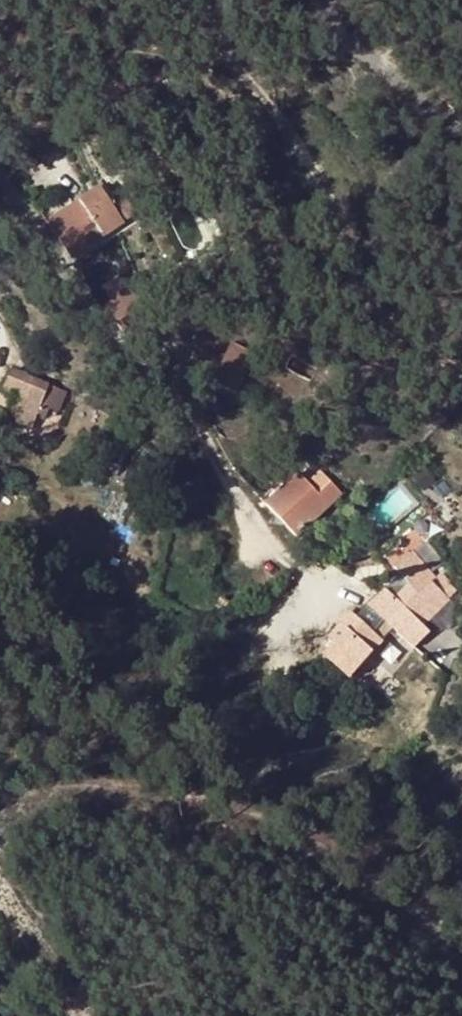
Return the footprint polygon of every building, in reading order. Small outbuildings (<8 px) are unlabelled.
[(73,260),(124,222),(113,206),(99,187),(46,226),(73,260)] [(113,206),(124,222),(130,218),(135,209),(129,202),(121,200),(113,206)] [(103,287),(113,301),(129,289),(120,276),(103,287)] [(113,301),(105,306),(117,323),(119,322),(126,332),(149,316),(129,289),(113,301)] [(230,386),(245,355),(225,346),(211,377),(230,386)] [(9,404),(36,415),(44,417),(47,409),(55,387),(9,369),(0,391),(0,392),(12,396),(9,404)] [(58,413),(66,392),(55,387),(47,409),(58,413)] [(30,430),(36,415),(9,404),(3,419),(30,430)] [(308,486),(298,475),(265,505),(296,538),(340,496),(320,475),(308,486)] [(90,481),(84,477),(81,482),(80,483),(87,486),(90,481)] [(358,516),(348,525),(357,535),(363,529),(366,525),(358,516)] [(433,637),(422,626),(447,602),(430,584),(435,579),(412,553),(394,569),(401,577),(410,588),(393,600),(384,592),(366,607),(392,631),(406,643),(418,654),(433,637)] [(401,577),(384,592),(393,600),(410,588),(401,577)] [(366,607),(355,619),(375,637),(382,643),(392,631),(366,607)] [(372,654),(365,648),(375,637),(355,619),(349,613),(326,639),(332,645),(322,657),(348,681),(372,654)] [(372,654),(382,643),(375,637),(365,648),(372,654)]
